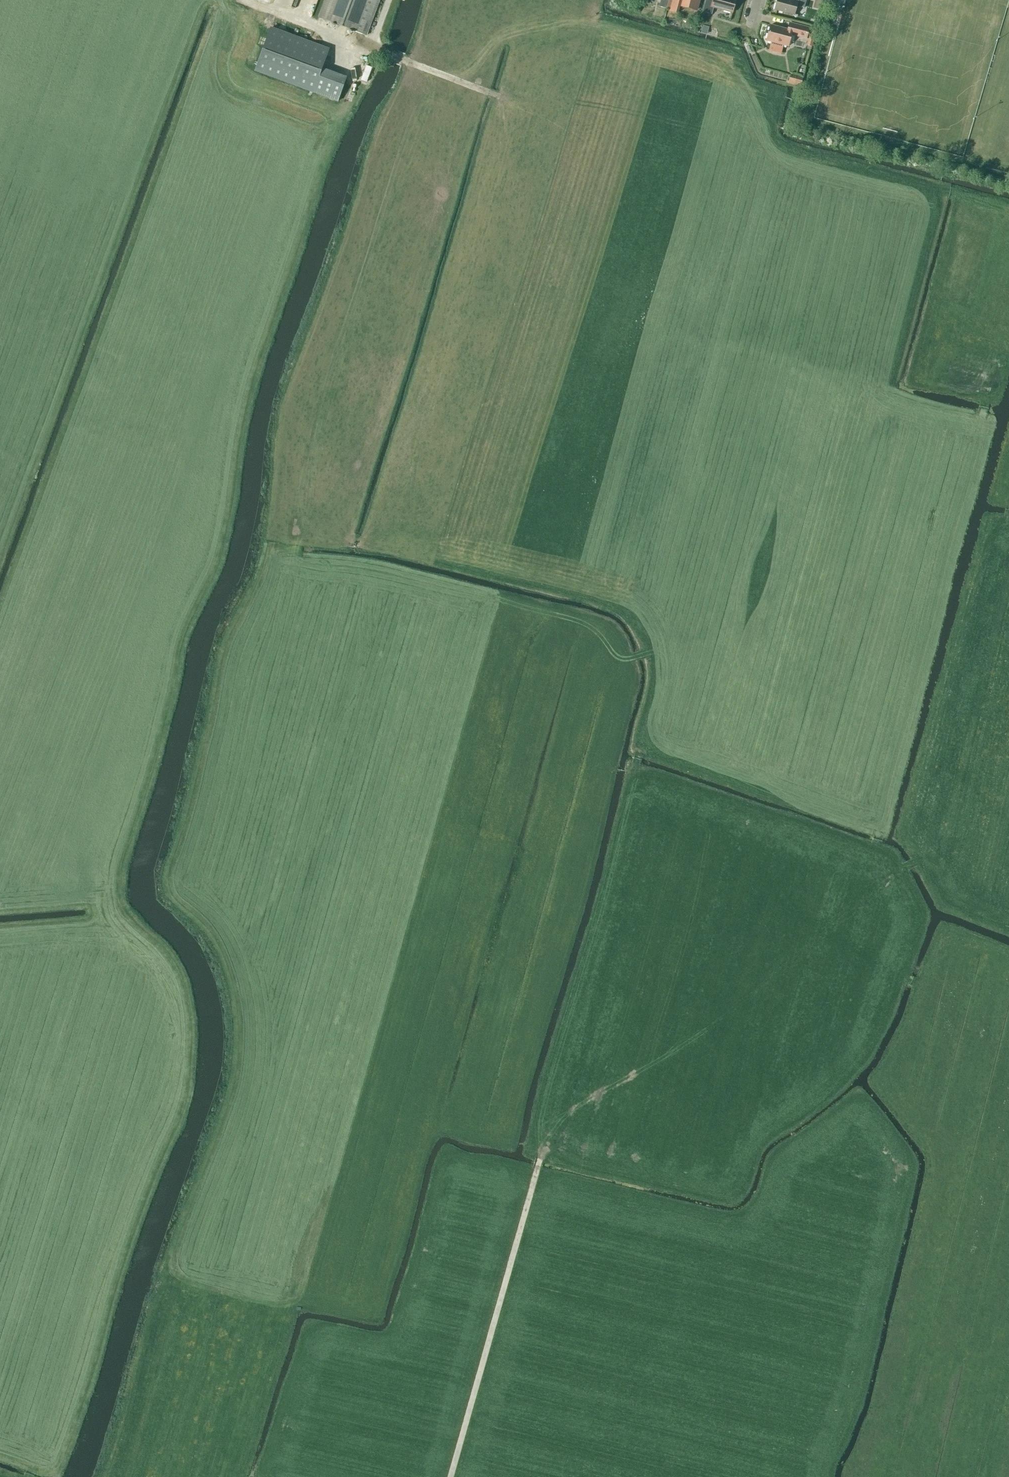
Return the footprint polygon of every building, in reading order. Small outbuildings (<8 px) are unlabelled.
[(318,0),(303,0),(300,10),(314,14),(318,0)] [(373,16),(379,0),(326,0),(319,18),(366,36),(373,16)] [(659,7),(667,9),(669,0),(661,0),(659,7)] [(669,11),(677,13),(680,4),(697,9),(699,0),(672,0),(669,11)] [(736,0),(706,0),(702,12),(711,14),(713,7),(732,13),(736,0)] [(794,0),(777,0),(774,10),(794,15),(796,6),(804,8),(806,0),(794,0)] [(788,30),(770,25),(766,41),(788,46),(791,35),(806,39),(809,28),(789,23),(788,30)] [(329,49),(270,28),(255,70),(313,92),(329,49)] [(788,83),(800,86),(802,77),(790,74),(788,83)]
